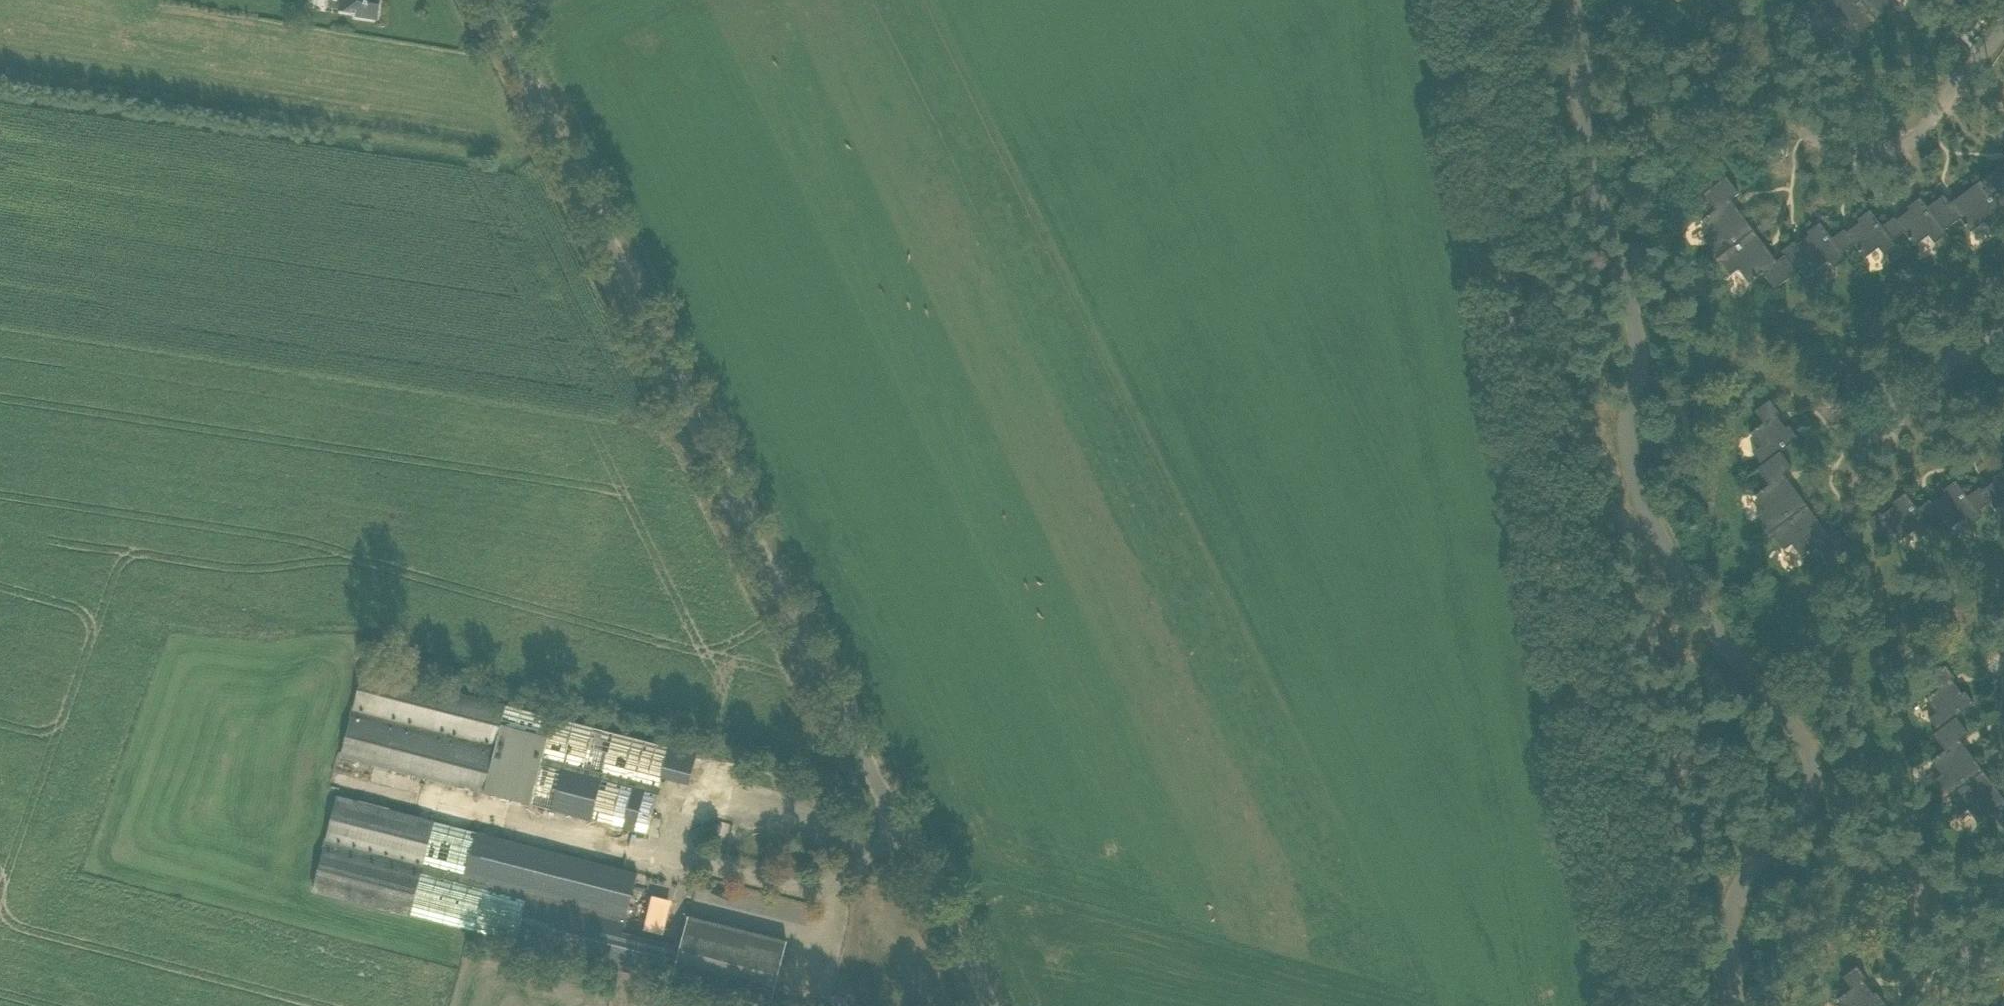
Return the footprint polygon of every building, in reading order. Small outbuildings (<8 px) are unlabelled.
[(356,16),(378,19),(381,0),(330,0),(328,8),(338,9),(337,12),(356,15),(356,16)] [(1861,0),(1827,0),(1825,2),(1827,5),(1820,10),(1813,0),(1810,0),(1795,11),(1812,34),(1828,22),(1838,36),(1852,25),(1858,33),(1871,23),(1873,26),(1878,23),(1861,0)] [(1878,23),(1882,19),(1880,16),(1893,7),(1888,0),(1861,0),(1878,23)] [(1981,181),(2003,210),(2003,163),(1981,181)] [(1712,255),(1716,259),(1754,230),(1736,206),(1733,209),(1727,202),(1739,193),(1726,177),(1703,194),(1716,210),(1702,221),(1713,234),(1705,240),(1715,253),(1712,255)] [(1928,208),(1945,231),(1961,219),(1972,232),(1985,222),(1991,230),(2003,220),(2003,210),(1981,181),(1958,199),(1960,202),(1953,207),(1944,196),(1928,208)] [(1895,218),(1883,228),(1894,242),(1906,233),(1916,247),(1930,236),(1936,244),(1948,234),(1945,231),(1928,208),(1921,199),(1908,208),(1913,214),(1899,224),(1895,218)] [(1844,230),(1833,238),(1844,252),(1854,244),(1865,258),(1879,247),(1884,255),(1897,246),(1894,242),(1883,228),(1869,210),(1857,220),(1861,225),(1848,235),(1844,230)] [(1783,251),(1786,254),(1794,265),(1806,256),(1817,270),(1830,260),(1836,267),(1848,258),(1844,252),(1833,238),(1821,222),(1809,232),(1813,237),(1800,247),(1796,242),(1783,251)] [(1754,230),(1716,259),(1719,264),(1722,262),(1732,275),(1739,269),(1750,282),(1764,272),(1776,288),(1798,271),(1794,265),(1786,254),(1774,263),(1769,256),(1772,254),(1754,230)] [(1752,453),(1761,465),(1779,452),(1798,438),(1788,426),(1783,430),(1773,417),(1779,413),(1769,400),(1755,411),(1764,423),(1750,433),(1760,447),(1752,453)] [(1764,529),(1767,534),(1806,506),(1788,482),(1785,484),(1780,477),(1792,468),(1779,452),(1761,465),(1756,469),(1768,485),(1754,495),(1765,509),(1757,515),(1766,528),(1764,529)] [(1967,497),(1978,511),(1990,502),(2000,516),(2003,513),(2003,469),(1993,478),(1997,483),(1985,492),(1983,493),(1979,488),(1967,497)] [(1929,500),(1917,509),(1927,524),(1939,515),(1950,528),(1963,518),(1969,526),(1982,517),(1978,511),(1967,497),(1955,481),(1942,490),(1947,495),(1933,505),(1929,500)] [(1927,524),(1917,509),(1905,493),(1892,502),(1896,508),(1883,518),(1879,512),(1867,521),(1877,536),(1889,527),(1900,541),(1913,530),(1919,538),(1932,529),(1927,524)] [(1806,506),(1767,534),(1771,539),(1773,537),(1783,550),(1791,544),(1801,558),(1815,548),(1827,564),(1850,547),(1837,530),(1826,539),(1821,532),(1824,530),(1806,506)] [(1929,718),(1938,731),(1956,717),(1974,704),(1964,691),(1959,695),(1949,682),(1955,678),(1945,665),(1931,676),(1940,688),(1926,699),(1936,712),(1929,718)] [(340,756),(647,835),(662,778),(689,785),(697,754),(363,669),(340,756)] [(1940,795),(1944,800),(1982,771),(1965,747),(1962,749),(1957,742),(1968,734),(1956,717),(1938,731),(1933,734),(1945,750),(1931,761),(1941,774),(1933,780),(1943,793),(1940,795)] [(1944,800),(1947,804),(1950,803),(1960,815),(1967,810),(1978,823),(1991,813),(2003,829),(2003,803),(2003,804),(1997,797),(2000,795),(1982,771),(1944,800)] [(312,891),(672,982),(680,948),(679,947),(622,933),(638,873),(337,796),(312,891)] [(715,821),(713,830),(722,832),(724,823),(715,821)] [(672,982),(765,1005),(771,1005),(787,941),(688,916),(679,947),(680,948),(672,982)] [(1885,1004),(1876,992),(1870,996),(1861,982),(1866,978),(1857,966),(1842,977),(1851,989),(1838,999),(1843,1005),(1882,1005),(1885,1004)] [(829,1005),(845,1005),(847,999),(832,995),(829,1005)]
